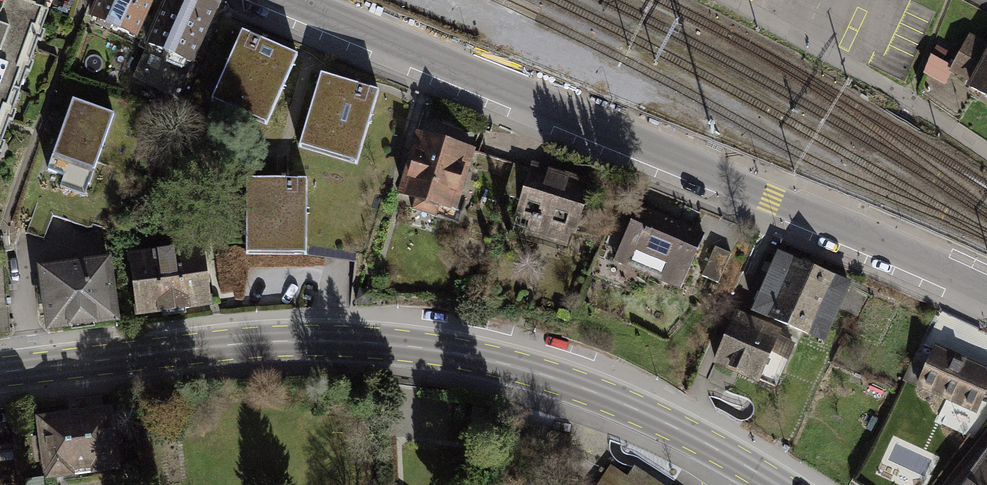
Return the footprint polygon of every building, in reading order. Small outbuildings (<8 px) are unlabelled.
[(20,90),(46,13),(9,0),(6,0),(0,17),(0,83),(20,90)] [(86,26),(136,46),(155,0),(97,0),(86,26)] [(196,0),(163,0),(142,49),(190,69),(216,9),(196,0)] [(299,59),(245,38),(215,109),(270,132),(299,59)] [(983,66),(961,55),(955,66),(935,56),(926,75),(946,85),(951,74),(973,86),(971,89),(986,98),(986,59),(983,66)] [(20,90),(0,83),(0,150),(20,90)] [(381,99),(323,84),(304,157),(361,172),(381,99)] [(112,121),(72,106),(46,175),(86,190),(112,121)] [(475,153),(418,137),(400,201),(457,217),(475,153)] [(589,186),(510,162),(498,201),(519,207),(511,233),(568,252),(589,186)] [(306,188),(247,190),(248,261),(305,260),(306,188)] [(704,239),(634,209),(610,272),(679,299),(704,239)] [(208,251),(128,261),(135,319),(215,310),(208,251)] [(778,255),(753,315),(770,322),(813,341),(831,348),(857,289),(839,281),(796,263),(778,255)] [(109,259),(41,268),(49,330),(117,322),(109,259)] [(371,295),(361,292),(358,303),(367,306),(371,295)] [(781,339),(735,321),(716,366),(763,385),(779,392),(798,346),(781,339)] [(937,345),(917,390),(981,419),(986,406),(986,368),(937,345)] [(113,410),(36,419),(43,479),(120,470),(113,410)] [(962,484),(986,484),(986,452),(962,484)] [(597,484),(657,484),(634,470),(629,477),(610,465),(607,469),(597,484)]
